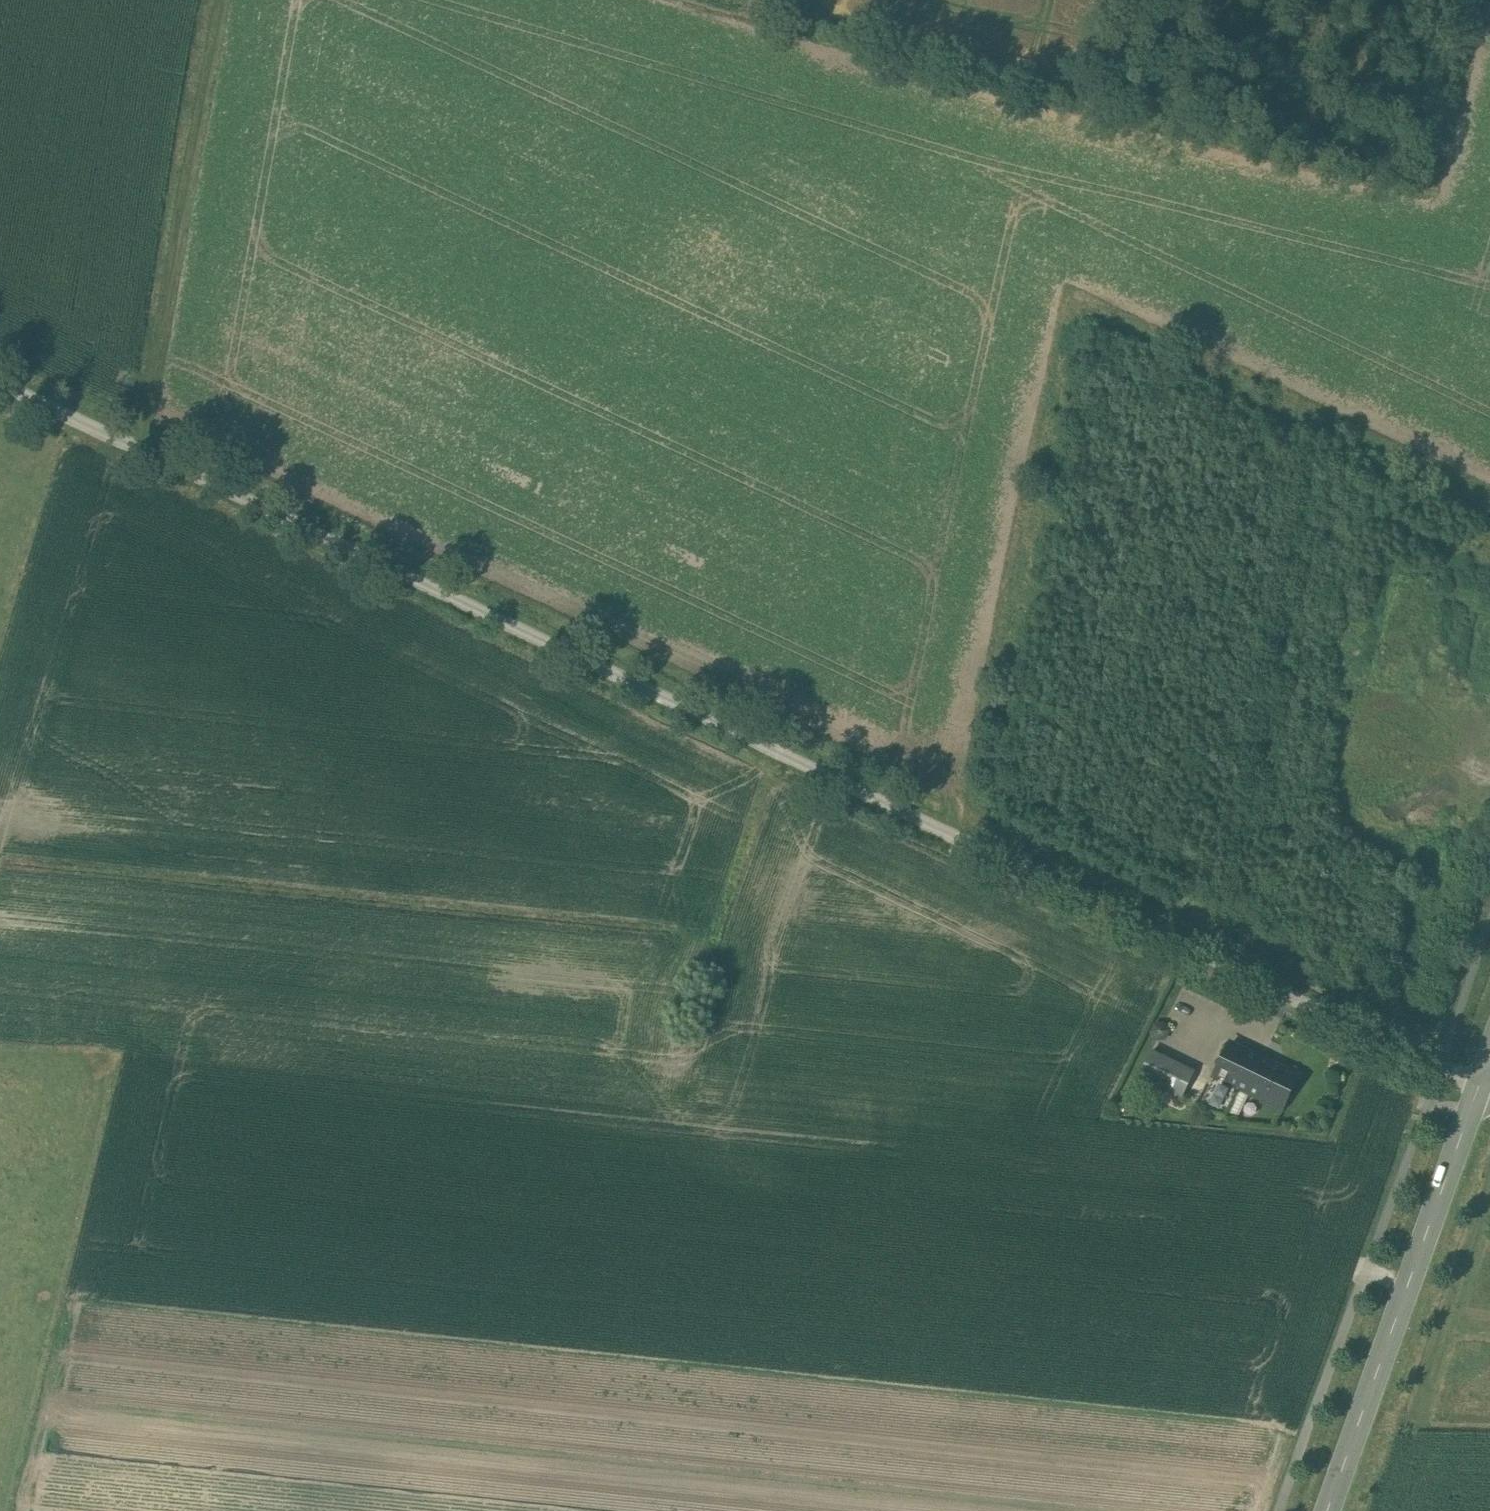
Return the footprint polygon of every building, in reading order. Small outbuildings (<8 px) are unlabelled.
[(1298,1075),(1231,1043),(1216,1076),(1239,1087),(1282,1108),(1298,1075)] [(1194,1073),(1151,1052),(1139,1075),(1183,1096),(1194,1073)] [(1239,1087),(1216,1076),(1201,1105),(1225,1117),(1239,1087)]
